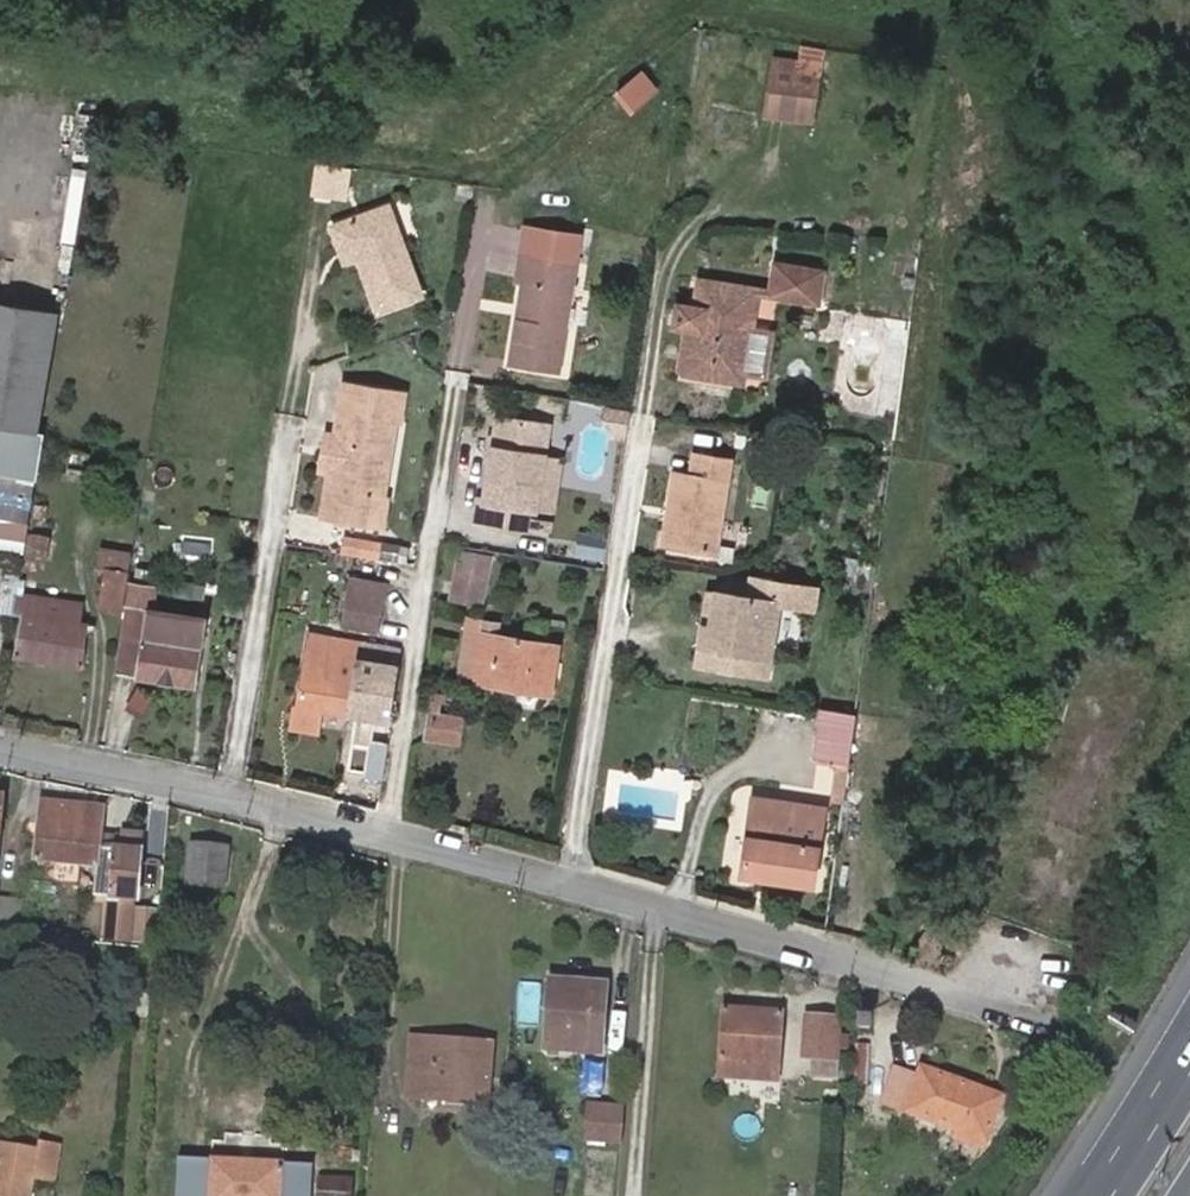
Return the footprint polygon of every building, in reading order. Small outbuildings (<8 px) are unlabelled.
[(775,51),(766,106),(813,114),(822,57),(775,51)] [(647,65),(617,88),(633,109),(663,86),(647,65)] [(316,163),(311,192),(347,196),(351,167),(316,163)] [(458,185),(456,197),(474,199),(476,188),(458,185)] [(352,259),(372,314),(417,297),(382,206),(326,226),(340,263),(352,259)] [(529,265),(513,352),(561,359),(582,248),(525,237),(520,264),(529,265)] [(778,244),(778,262),(773,288),(817,296),(822,269),(824,253),(778,244)] [(705,276),(700,305),(706,306),(703,331),(696,330),(692,362),(724,367),(727,368),(729,358),(746,361),(751,331),(759,286),(705,276)] [(33,428),(50,309),(0,302),(0,518),(27,522),(40,429),(33,428)] [(706,306),(700,305),(684,303),(679,327),(696,330),(703,331),(706,306)] [(775,334),(751,331),(746,361),(769,365),(775,334)] [(729,358),(727,368),(745,371),(746,361),(729,358)] [(382,495),(394,426),(399,426),(402,392),(336,381),(313,519),(380,530),(386,496),(382,495)] [(551,443),(556,412),(501,403),(486,489),(480,488),(477,507),(531,516),(535,495),(539,496),(551,443)] [(564,445),(551,443),(539,496),(554,499),(564,445)] [(677,514),(674,513),(670,542),(721,550),(737,456),(703,450),(699,472),(697,472),(682,470),(677,498),(680,499),(677,514)] [(27,564),(42,566),(46,535),(31,533),(27,564)] [(460,541),(449,584),(486,593),(497,549),(460,541)] [(117,608),(127,548),(126,548),(96,543),(93,563),(102,565),(98,605),(117,608)] [(810,587),(746,576),(743,596),(710,590),(698,662),(760,674),(772,601),(806,607),(810,587)] [(128,581),(113,672),(193,685),(203,620),(149,612),(154,584),(128,581)] [(345,581),(339,623),(377,628),(377,619),(383,586),(345,581)] [(26,601),(18,658),(80,668),(86,626),(80,625),(84,597),(61,593),(60,605),(26,601)] [(468,618),(459,672),(548,688),(557,642),(559,630),(503,621),(506,610),(470,601),(468,618)] [(326,713),(347,716),(352,684),(338,682),(341,662),(355,664),(372,666),(374,645),(311,636),(299,709),(296,709),(291,731),(323,735),(326,713)] [(352,684),(347,716),(387,722),(397,648),(374,645),(372,666),(355,664),(352,684)] [(338,682),(352,684),(355,664),(341,662),(338,682)] [(436,676),(434,693),(445,694),(448,678),(436,676)] [(460,743),(467,698),(434,693),(426,739),(460,743)] [(809,765),(846,771),(849,747),(854,712),(826,708),(818,707),(809,765)] [(368,770),(345,765),(341,785),(365,790),(368,770)] [(33,862),(71,867),(83,869),(91,872),(94,847),(95,841),(99,808),(43,799),(33,862)] [(749,831),(744,876),(814,885),(819,842),(823,811),(753,800),(749,831)] [(121,844),(95,841),(94,847),(135,852),(137,837),(120,834),(121,844)] [(135,852),(94,847),(91,872),(83,869),(83,892),(109,896),(107,911),(125,913),(128,898),(135,852)] [(228,851),(187,847),(185,884),(225,885),(228,851)] [(16,930),(20,897),(0,895),(0,927),(16,930)] [(132,902),(130,935),(154,937),(156,903),(132,902)] [(551,981),(546,1049),(597,1053),(604,985),(551,981)] [(714,1078),(780,1083),(786,1016),(720,1010),(714,1078)] [(869,1023),(869,1015),(861,1013),(860,1024),(869,1023)] [(837,1079),(841,1021),(807,1018),(803,1063),(813,1065),(813,1079),(837,1079)] [(419,1036),(418,1057),(436,1059),(437,1038),(419,1036)] [(436,1059),(418,1057),(415,1095),(433,1097),(483,1100),(488,1043),(437,1038),(436,1059)] [(895,1067),(884,1096),(883,1097),(906,1106),(956,1126),(952,1137),(982,1147),(1002,1091),(920,1065),(917,1074),(895,1067)] [(585,1096),(581,1132),(618,1135),(621,1099),(585,1096)] [(0,1143),(0,1145),(0,1195),(35,1195),(38,1182),(56,1186),(61,1146),(39,1143),(37,1149),(0,1143)] [(355,1161),(354,1172),(364,1173),(364,1160),(355,1161)] [(185,1169),(183,1195),(298,1195),(299,1179),(185,1169)]
